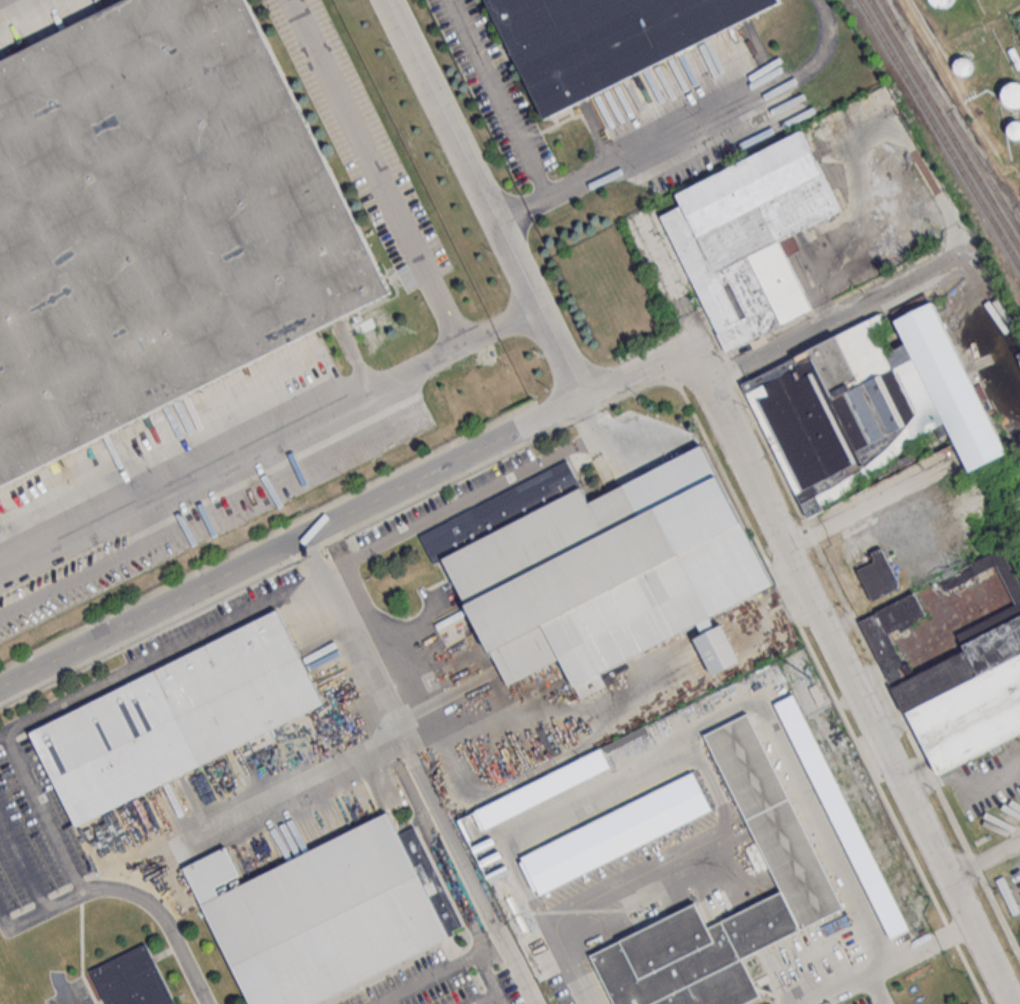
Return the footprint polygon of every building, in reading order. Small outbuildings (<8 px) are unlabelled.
[(390,294),(246,0),(130,0),(0,64),(0,486),(390,294)] [(780,1),(780,0),(485,0),(545,119),(780,1)] [(932,1),(934,4),(937,7),(941,8),(946,9),(950,7),(953,5),(956,1),(956,0),(932,0),(932,1)] [(971,60),(968,58),(965,58),(962,59),(959,61),(957,63),(956,66),(956,70),(957,73),(959,75),(962,77),(965,77),(968,77),(971,75),(973,73),(975,70),(975,67),(974,64),(973,62),(971,60)] [(1009,87),(1006,90),(1004,94),(1004,98),(1005,103),(1007,106),(1011,109),(1015,110),(1019,110),(1019,85),(1017,84),(1012,85),(1009,87)] [(1018,122),(1015,123),(1012,124),(1010,127),(1009,130),(1009,133),(1010,136),(1013,139),(1015,140),(1019,141),(1019,122),(1018,122)] [(660,219),(728,354),(812,311),(778,243),(841,210),(802,134),(678,197),(683,207),(660,219)] [(897,322),(909,346),(887,357),(894,371),(917,416),(905,432),(913,440),(937,429),(941,438),(952,432),(972,474),(1009,456),(933,304),(897,322)] [(807,352),(817,371),(859,455),(905,432),(879,378),(894,371),(887,357),(874,332),(886,326),(880,315),(807,352)] [(744,386),(807,352),(817,371),(811,374),(858,468),(800,497),(744,386)] [(421,535),(435,564),(446,559),(511,687),(562,662),(582,701),(607,689),(601,677),(700,628),(712,621),(776,589),(706,448),(591,506),(568,461),(421,535)] [(1008,546),(1019,570),(1019,620),(965,649),(959,636),(1019,605),(998,566),(939,596),(933,585),(1008,546)] [(859,573),(874,604),(901,591),(899,587),(900,585),(882,549),(873,554),(878,564),(859,573)] [(917,678),(909,663),(904,665),(890,636),(899,631),(901,634),(918,626),(916,623),(927,617),(916,595),(860,623),(894,690),(917,678)] [(77,829),(325,706),(279,614),(32,737),(77,829)] [(965,649),(967,652),(982,679),(1019,659),(1019,620),(965,649)] [(700,628),(705,638),(696,642),(714,678),(742,664),(723,628),(717,631),(712,621),(700,628)] [(967,652),(917,678),(894,690),(908,717),(911,715),(982,679),(967,652)] [(982,679),(1019,659),(1019,736),(942,777),(910,716),(911,715),(982,679)] [(776,706),(892,942),(911,932),(795,697),(776,706)] [(706,739),(784,895),(802,933),(845,911),(749,717),(706,739)] [(478,813),(603,751),(612,770),(488,832),(478,813)] [(524,860),(695,775),(714,812),(543,897),(524,860)] [(452,942),(391,815),(222,898),(218,889),(242,877),(229,850),(185,871),(250,1003),(324,1003),(452,942)] [(614,1003),(754,1003),(762,1000),(743,962),(802,933),(784,895),(710,931),(699,907),(592,959),(614,1003)] [(145,943),(176,1003),(106,1003),(89,970),(145,943)]
